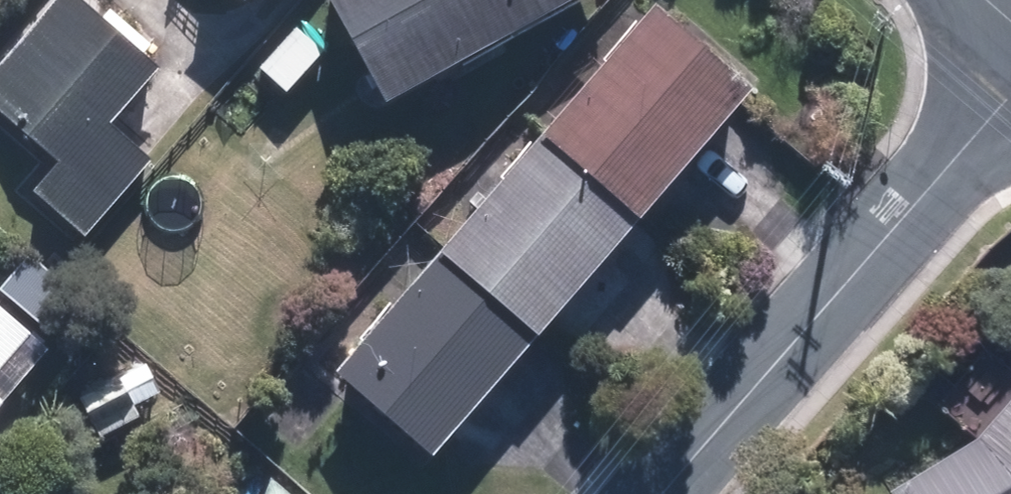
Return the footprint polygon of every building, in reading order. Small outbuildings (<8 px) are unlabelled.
[(74,0),(52,0),(0,58),(0,125),(49,168),(23,197),(73,242),(139,168),(94,128),(149,66),(74,0)] [(567,0),(300,0),(362,112),(567,0)] [(625,219),(733,97),(639,14),(531,137),(625,219)] [(318,55),(291,28),(247,73),(274,100),(318,55)] [(518,342),(625,219),(531,137),(423,260),(518,342)] [(410,465),(518,342),(423,260),(315,382),(410,465)] [(0,323),(0,397),(37,357),(0,323)] [(957,448),(878,493),(1010,493),(1010,386),(957,448)]
